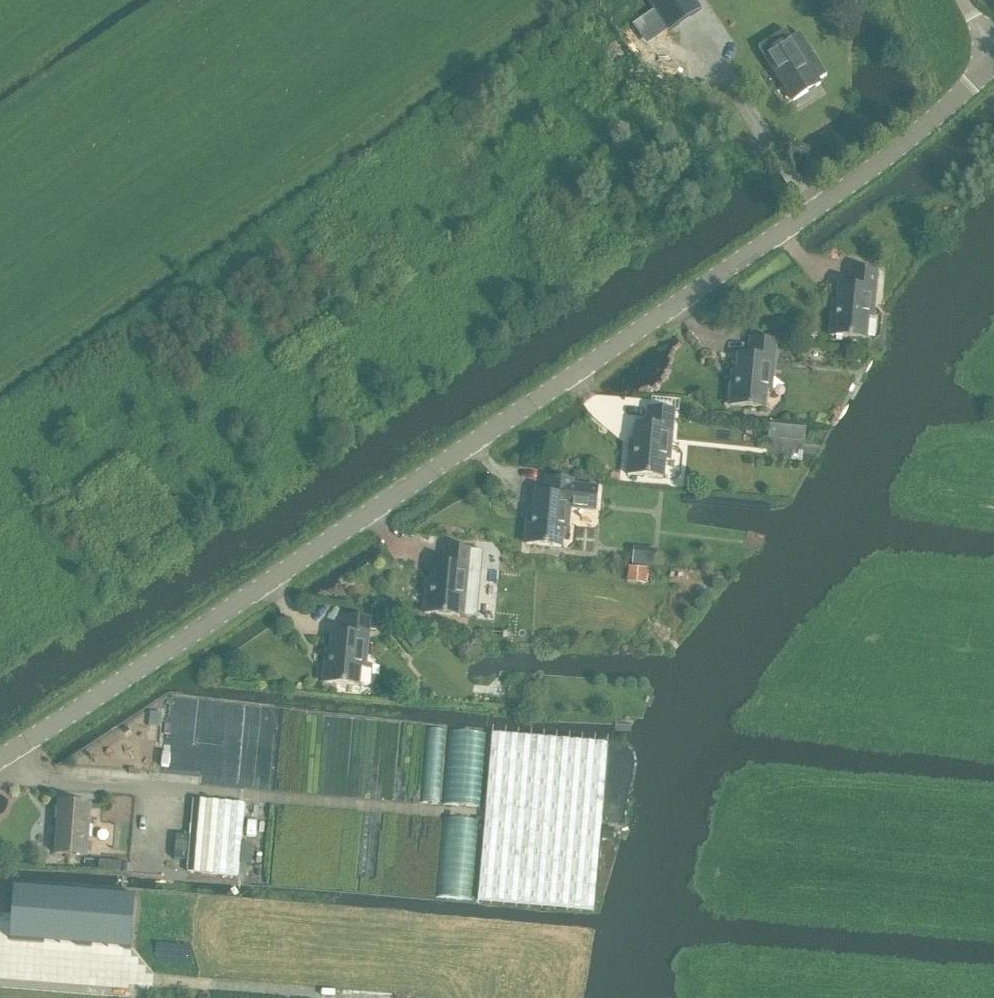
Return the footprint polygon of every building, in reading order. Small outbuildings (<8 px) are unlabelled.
[(669,33),(701,10),(695,0),(647,0),(669,33)] [(792,100),(819,83),(818,80),(826,75),(800,33),(791,39),(786,31),(760,49),(792,100)] [(833,310),(830,336),(866,339),(867,321),(871,321),(876,272),(853,270),(851,287),(840,286),(837,310),(833,310)] [(732,379),(730,405),(765,409),(766,391),(770,391),(775,342),(752,340),(750,357),(739,356),(736,379),(732,379)] [(630,448),(627,474),(663,478),(664,460),(668,460),(673,412),(649,409),(648,426),(637,425),(634,448),(630,448)] [(769,425),(768,437),(780,438),(781,426),(769,425)] [(528,517),(525,544),(561,548),(563,530),(567,530),(569,507),(577,508),(577,510),(595,511),(597,489),(571,487),(571,482),(548,479),(545,495),(535,495),(533,517),(528,517)] [(426,587),(424,614),(459,617),(461,600),(465,600),(469,551),(445,548),(444,565),(433,564),(430,588),(426,587)] [(632,553),(630,564),(642,566),(643,555),(632,553)] [(630,567),(629,580),(646,582),(647,568),(630,567)] [(325,657),(322,683),(358,687),(360,669),(364,669),(368,631),(375,632),(376,621),(369,620),(344,617),(342,634),(332,634),(329,657),(325,657)] [(417,627),(404,636),(412,646),(425,637),(417,627)] [(150,713),(150,721),(161,722),(162,714),(150,713)] [(477,900),(592,910),(607,743),(492,733),(477,900)] [(188,873),(213,875),(240,878),(246,805),(194,801),(188,873)] [(55,854),(86,857),(90,806),(59,803),(55,854)] [(603,827),(602,839),(611,839),(611,827),(603,827)] [(176,835),(174,859),(186,860),(188,836),(176,835)] [(112,861),(111,871),(121,871),(122,862),(112,861)] [(15,886),(11,939),(131,949),(135,896),(15,886)]
